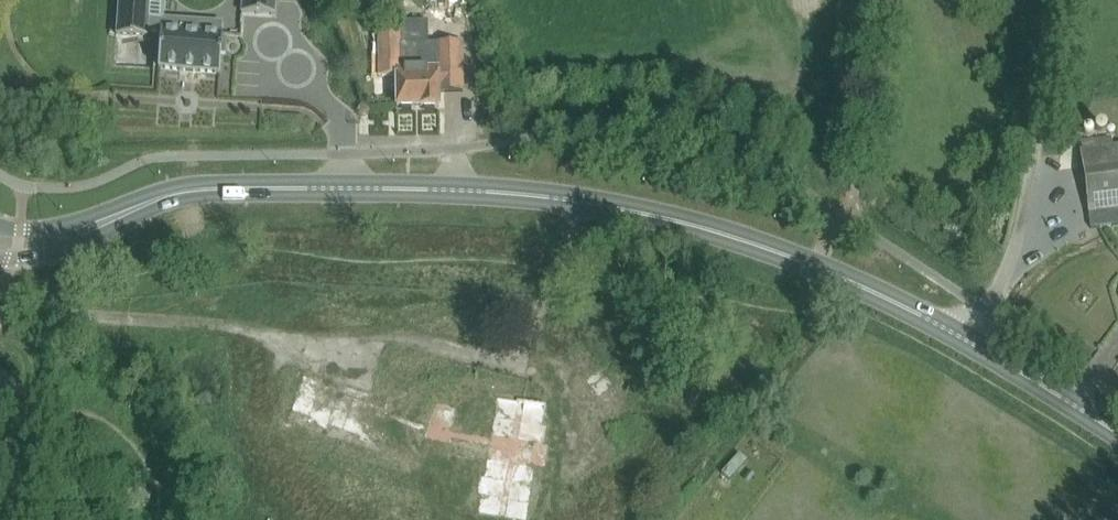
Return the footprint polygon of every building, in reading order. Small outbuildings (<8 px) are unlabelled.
[(116,34),(146,36),(147,31),(160,32),(157,68),(219,72),(220,53),(224,53),(225,38),(221,38),(222,33),(220,33),(221,22),(201,20),(182,19),(182,29),(181,29),(181,30),(180,30),(162,29),(163,17),(164,0),(119,0),(116,34)] [(241,12),(274,14),(275,0),(242,0),(241,12)] [(328,8),(346,2),(345,0),(325,0),(328,8)] [(422,42),(400,43),(400,34),(379,35),(379,54),(379,76),(397,76),(397,106),(421,106),(421,107),(439,107),(439,88),(445,88),(445,92),(464,92),(463,81),(463,70),(463,42),(438,42),(438,50),(430,50),(430,42),(422,42)] [(1100,210),(1117,208),(1117,145),(1080,151),(1088,212),(1100,210)] [(515,519),(532,519),(553,403),(495,392),(487,435),(456,429),(461,401),(434,397),(429,421),(397,415),(400,396),(297,377),(289,421),(358,433),(356,443),(386,448),(388,435),(455,447),(454,452),(483,458),(473,512),(515,519)]
